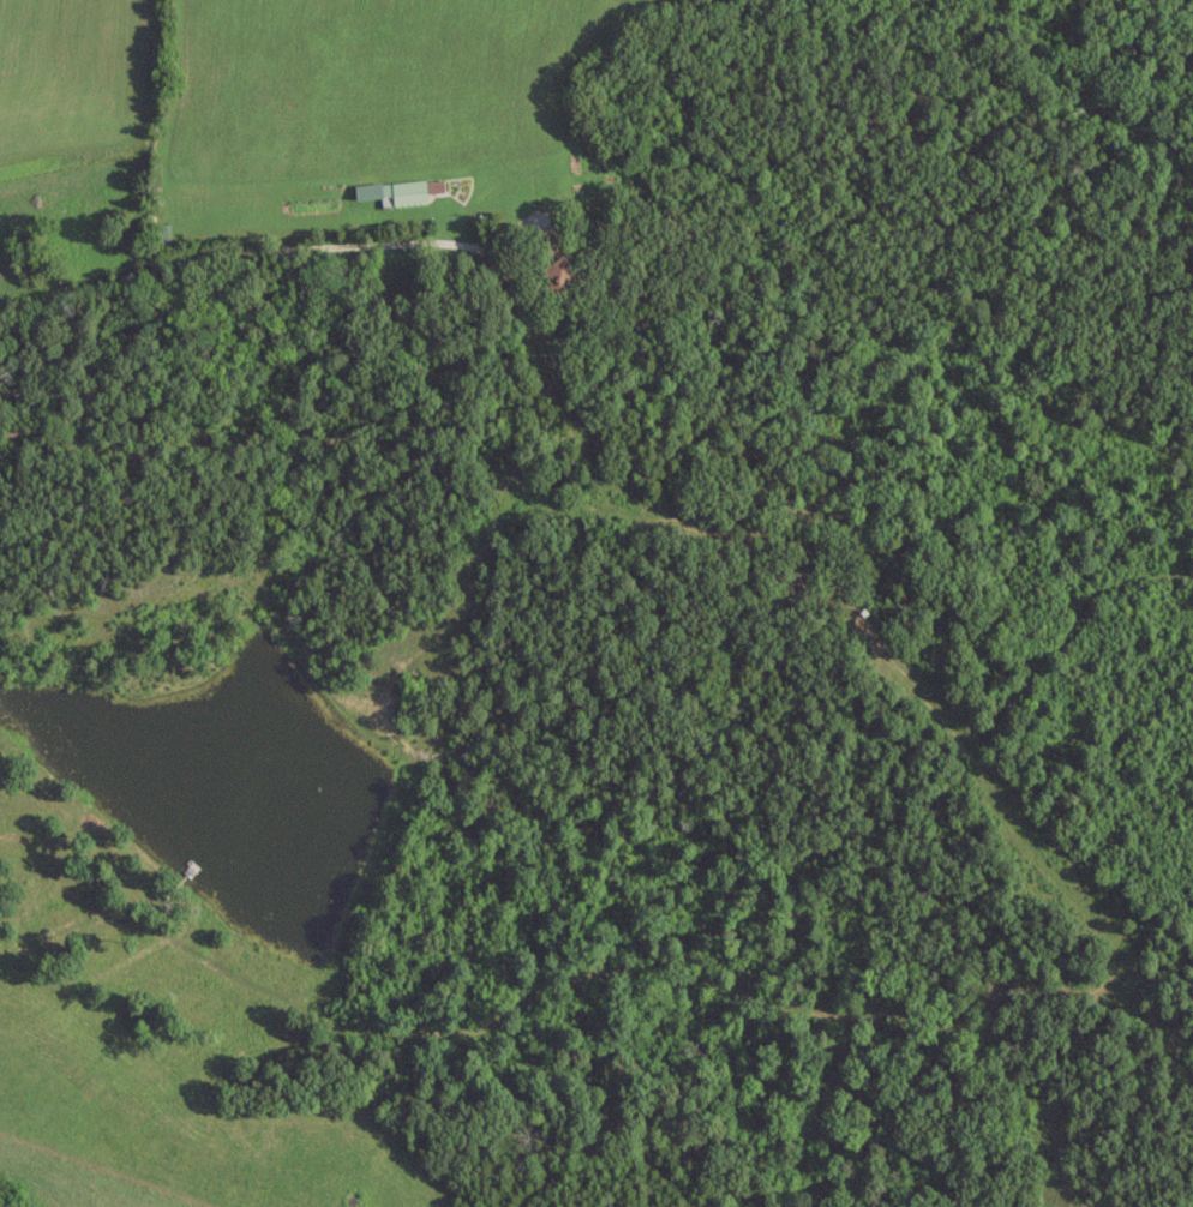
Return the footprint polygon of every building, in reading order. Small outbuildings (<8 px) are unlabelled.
[(378,181),(378,204),(426,203),(425,190),(442,190),(442,179),(378,181)] [(166,223),(154,224),(154,241),(167,241),(166,223)] [(542,274),(547,274),(547,298),(568,298),(568,285),(572,285),(572,258),(542,258),(542,274)]
